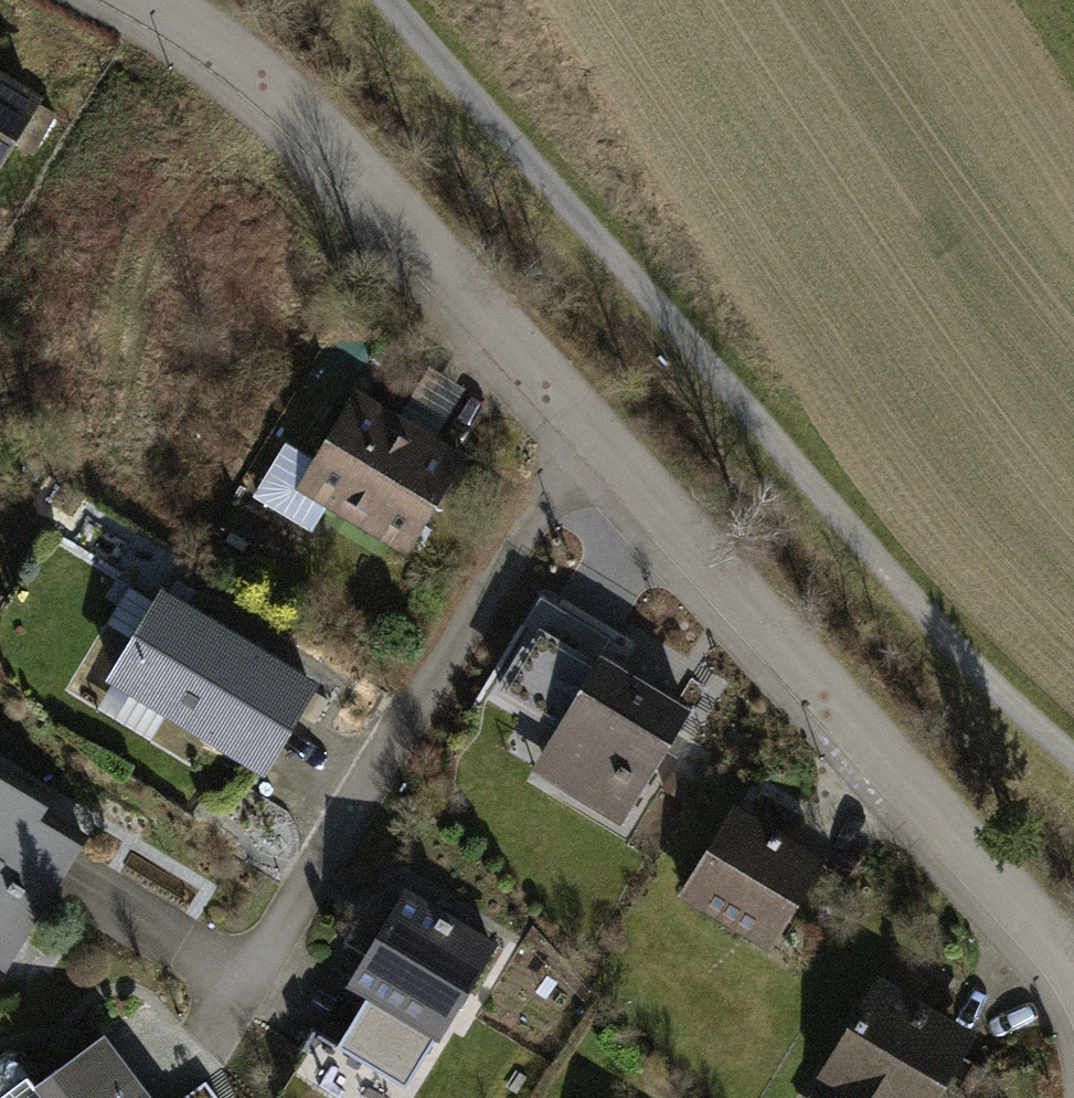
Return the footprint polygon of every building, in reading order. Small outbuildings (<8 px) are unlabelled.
[(5,148),(34,101),(0,81),(0,145),(5,148)] [(431,368),(397,423),(429,442),(462,388),(431,368)] [(332,503),(407,549),(460,461),(429,442),(397,423),(354,396),(314,463),(286,446),(260,488),(263,501),(306,526),(319,523),(332,503)] [(113,676),(263,766),(311,688),(161,597),(113,676)] [(630,619),(604,665),(669,703),(696,659),(672,644),(650,681),(624,665),(646,629),(630,619)] [(549,777),(623,821),(687,714),(669,703),(604,665),(597,660),(595,663),(539,629),(501,691),(574,735),(549,777)] [(24,940),(84,839),(41,814),(50,800),(0,770),(0,926),(24,940)] [(733,810),(683,891),(752,933),(768,906),(786,918),(820,863),(733,810)] [(352,981),(418,1021),(434,994),(455,1007),(491,947),(404,895),(352,981)] [(828,1069),(848,1081),(838,1097),(921,1097),(957,1038),(876,989),(828,1069)] [(104,1034),(34,1086),(27,1077),(0,1097),(134,1097),(115,1073),(127,1065),(104,1034)]
